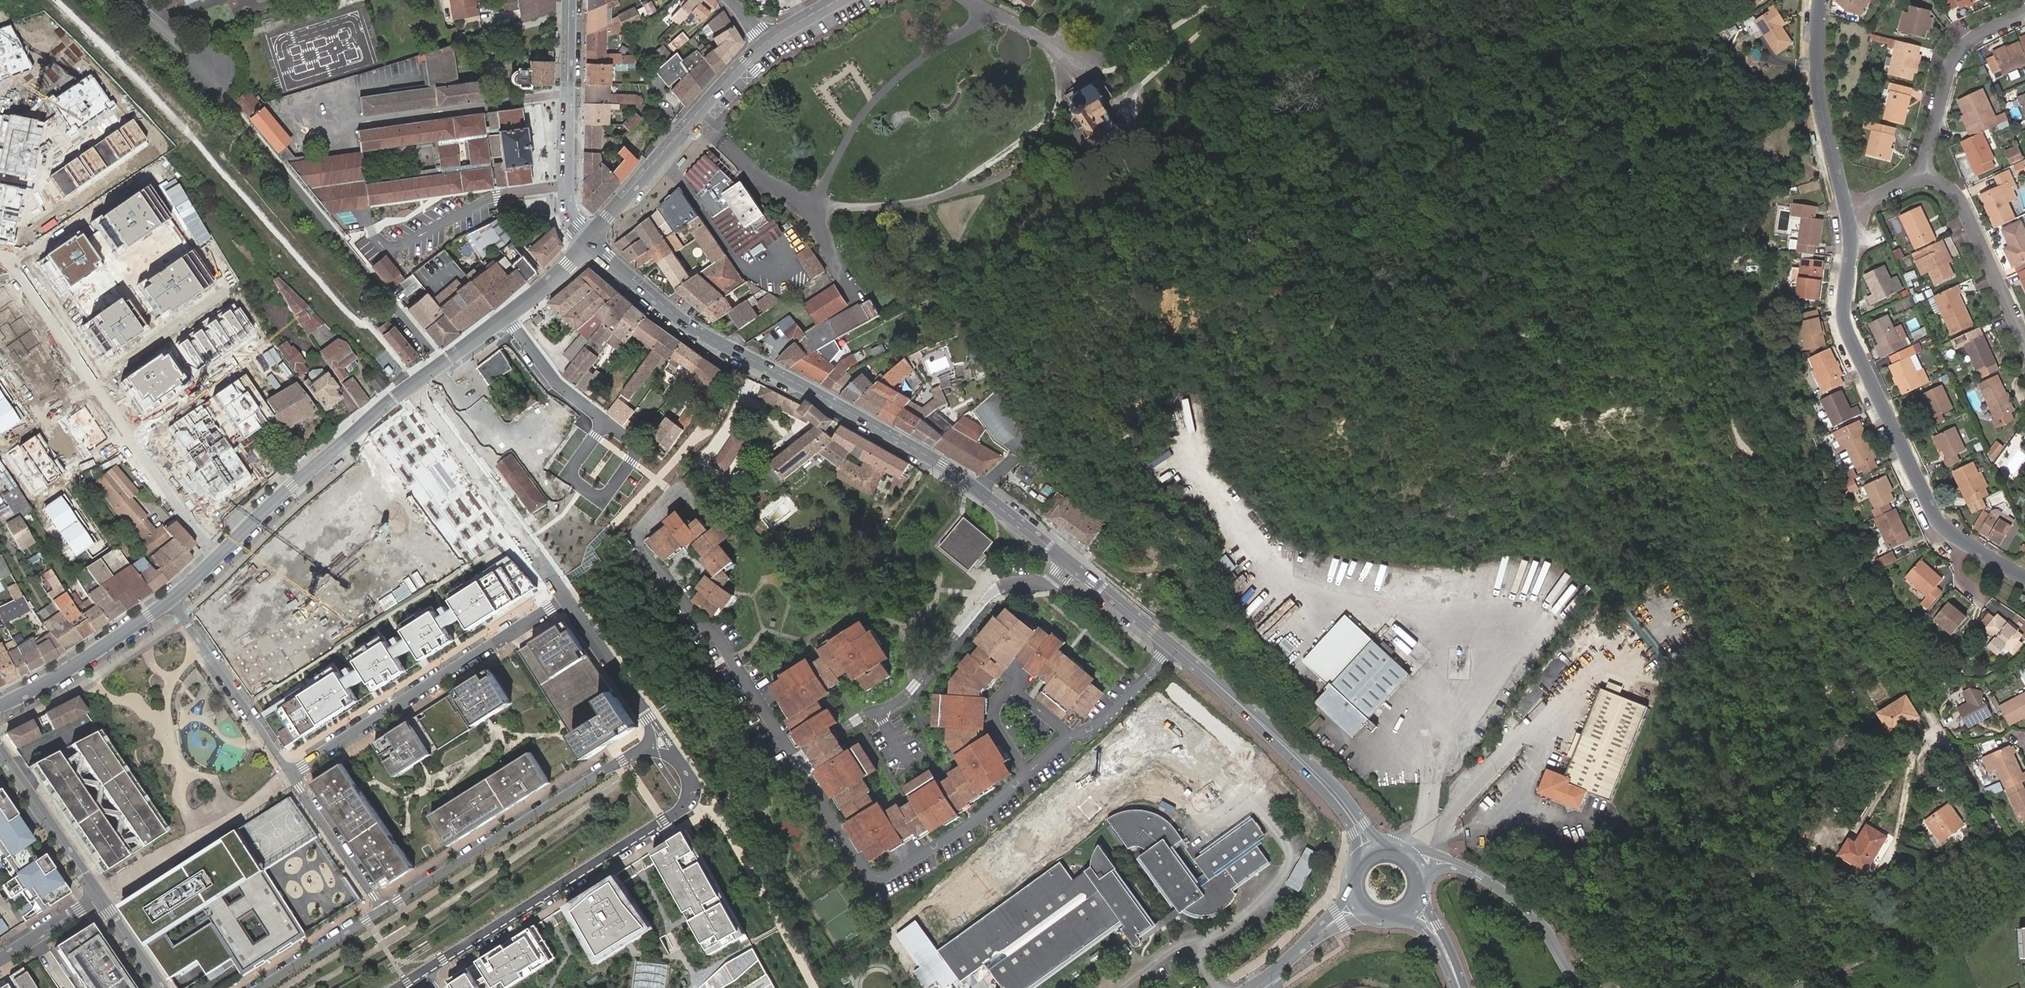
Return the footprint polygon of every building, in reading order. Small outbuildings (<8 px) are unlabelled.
[(480,12),(479,8),(477,8),(476,1),(475,2),(475,0),(451,0),(455,18),(480,12)] [(553,0),(502,0),(504,9),(519,6),(521,20),(553,9),(553,0)] [(613,0),(611,0),(587,11),(586,34),(616,23),(622,21),(624,27),(640,20),(635,8),(617,17),(606,21),(606,8),(616,4),(613,0)] [(587,11),(611,0),(587,0),(587,11)] [(699,0),(687,0),(688,1),(672,19),(678,24),(683,18),(687,13),(699,0)] [(717,2),(714,0),(699,0),(687,13),(683,18),(688,23),(696,14),(702,19),(717,2)] [(1763,12),(1778,3),(1776,0),(1755,0),(1763,12)] [(1836,2),(1847,12),(1860,15),(1865,10),(1863,8),(1871,0),(1839,0),(1836,2)] [(1978,0),(1947,0),(1952,10),(1960,7),(1961,9),(1973,4),(1973,2),(1978,0)] [(651,1),(644,5),(649,14),(655,11),(651,1)] [(1930,31),(1932,19),(1930,19),(1931,11),(1911,6),(1909,13),(1903,12),(1898,32),(1925,39),(1927,31),(1930,31)] [(731,25),(722,11),(705,26),(713,36),(731,25)] [(1788,31),(1792,28),(1785,16),(1765,29),(1780,52),(1786,61),(1801,51),(1795,41),(1791,35),(1788,31)] [(616,23),(586,34),(586,48),(586,63),(610,64),(613,64),(613,58),(606,58),(606,48),(606,34),(617,32),(618,29),(616,23)] [(454,25),(445,27),(449,44),(453,43),(457,42),(454,25)] [(742,42),(731,25),(713,36),(708,40),(714,46),(710,51),(724,63),(742,42)] [(713,36),(705,26),(700,30),(708,40),(713,36)] [(9,28),(0,31),(0,83),(32,71),(9,28)] [(210,30),(193,37),(197,45),(211,41),(210,30)] [(681,33),(668,44),(674,51),(688,40),(681,33)] [(1889,44),(1890,38),(1872,34),(1870,40),(1889,44)] [(1918,54),(1920,46),(1890,38),(1889,44),(1888,46),(1895,48),(1888,74),(1900,77),(1912,80),(1913,72),(1918,54)] [(2020,42),(1993,54),(1994,56),(1986,59),(1993,74),(2001,71),(2003,75),(2024,65),(2024,53),(2020,42)] [(453,43),(449,44),(425,52),(430,87),(360,97),(363,116),(486,98),(486,96),(484,79),(458,82),(453,43)] [(655,52),(662,60),(669,53),(663,45),(655,52)] [(540,82),(552,82),(552,50),(548,50),(548,56),(541,56),(540,60),(529,59),(529,68),(518,68),(518,70),(516,70),(513,71),(511,73),(511,76),(511,79),(512,81),(514,83),(517,83),(517,85),(529,85),(529,87),(540,87),(540,82)] [(715,73),(724,63),(710,51),(707,55),(701,50),(695,56),(701,60),(715,73)] [(671,90),(685,107),(701,89),(715,73),(701,60),(695,56),(691,51),(681,59),(675,52),(654,70),(668,86),(679,77),(681,80),(671,90)] [(621,64),(637,65),(634,55),(621,56),(621,64)] [(586,63),(585,82),(604,82),(610,83),(610,64),(586,63)] [(109,104),(89,76),(55,100),(53,96),(45,102),(50,109),(54,106),(70,129),(65,133),(70,139),(77,134),(75,130),(105,109),(108,114),(116,108),(112,102),(109,104)] [(1093,87),(1103,80),(1101,78),(1100,77),(1099,77),(1098,77),(1090,82),(1093,87)] [(1082,117),(1086,125),(1089,131),(1087,133),(1094,145),(1107,138),(1111,144),(1127,135),(1120,122),(1116,125),(1108,112),(1109,112),(1104,102),(1105,101),(1103,99),(1112,94),(1104,80),(1103,80),(1093,87),(1090,82),(1088,79),(1079,84),(1081,87),(1066,96),(1072,108),(1080,105),(1081,107),(1079,109),(1083,114),(1080,114),(1082,117)] [(617,103),(643,104),(641,94),(621,94),(610,94),(604,94),(604,82),(585,82),(584,102),(617,103)] [(1903,124),(1913,88),(1893,83),(1884,119),(1903,124)] [(1999,124),(1995,117),(1982,88),(1957,100),(1964,115),(1970,128),(1967,130),(1971,137),(1982,132),(1999,124)] [(240,96),(236,100),(277,150),(290,140),(261,105),(254,97),(247,89),(240,96)] [(617,108),(617,103),(584,102),(584,123),(600,123),(607,124),(608,108),(617,108)] [(1080,105),(1072,108),(1070,111),(1072,117),(1080,114),(1083,114),(1079,109),(1081,107),(1080,105)] [(521,107),(488,111),(490,131),(491,134),(489,135),(492,156),(501,154),(502,162),(495,163),(498,186),(509,184),(528,182),(531,181),(529,162),(531,162),(525,125),(523,125),(521,107)] [(485,131),(483,112),(357,129),(360,151),(437,140),(441,168),(364,178),(367,203),(493,186),(486,135),(489,135),(491,134),(490,131),(485,131)] [(2008,120),(2005,112),(1995,117),(1999,124),(2008,120)] [(622,124),(628,130),(640,119),(634,113),(622,124)] [(1970,128),(1964,115),(1961,116),(1967,130),(1970,128)] [(0,117),(0,175),(32,181),(43,125),(0,117)] [(1080,127),(1086,125),(1082,117),(1076,121),(1080,127)] [(1873,130),(1875,122),(1866,120),(1864,128),(1873,130)] [(130,121),(50,177),(65,199),(145,143),(130,121)] [(1888,160),(1896,128),(1875,122),(1873,130),(1866,154),(1888,160)] [(584,123),(583,151),(599,151),(600,151),(600,123),(584,123)] [(1994,159),(1982,132),(1971,137),(1961,142),(1976,176),(1995,167),(1992,160),(1994,159)] [(619,181),(637,161),(621,146),(603,166),(619,181)] [(2023,160),(2017,147),(2006,153),(2011,165),(2014,164),(2023,160)] [(745,190),(739,182),(737,183),(728,174),(729,172),(716,160),(719,156),(716,153),(712,150),(708,154),(706,152),(686,174),(741,255),(770,235),(764,226),(770,222),(773,226),(778,223),(764,203),(761,205),(749,188),(745,190)] [(591,212),(619,181),(603,166),(599,162),(599,151),(583,151),(581,203),(591,212)] [(308,161),(289,164),(328,211),(358,207),(368,205),(367,203),(364,178),(360,153),(311,160),(308,161)] [(2023,160),(2014,164),(2017,176),(2024,173),(2024,159),(2023,160)] [(2015,219),(2008,203),(2017,199),(2012,187),(2015,185),(2009,171),(1994,177),(1999,187),(2000,190),(1985,196),(1992,211),(1987,213),(1995,228),(2015,219)] [(743,180),(739,182),(745,190),(749,188),(743,180)] [(169,220),(146,187),(93,225),(116,257),(169,220)] [(1992,211),(1985,196),(2000,190),(1999,187),(1980,196),(1987,213),(1992,211)] [(0,188),(0,245),(14,247),(15,239),(12,239),(19,201),(24,202),(25,193),(0,188)] [(693,204),(684,191),(654,215),(650,217),(656,226),(658,229),(693,204)] [(702,217),(693,204),(658,229),(666,241),(671,237),(688,226),(702,217)] [(1820,242),(1823,220),(1815,219),(1817,207),(1794,204),(1792,216),(1802,218),(1797,253),(1802,254),(1814,255),(1815,246),(1816,242),(1820,242)] [(1936,240),(1920,206),(1899,216),(1915,249),(1936,240)] [(518,240),(498,215),(476,229),(492,249),(494,252),(496,252),(499,250),(499,249),(509,241),(512,245),(518,240)] [(650,217),(616,244),(624,253),(656,230),(658,229),(656,226),(650,217)] [(710,230),(702,217),(688,226),(697,239),(710,230)] [(2021,221),(2002,230),(2010,246),(2004,249),(2013,267),(2015,266),(2024,261),(2024,231),(2021,221)] [(764,226),(770,235),(781,228),(778,223),(773,226),(770,222),(764,226)] [(541,235),(535,228),(519,241),(540,266),(547,259),(557,249),(561,246),(561,243),(557,237),(554,232),(552,226),(541,235)] [(492,249),(476,229),(464,235),(480,258),(492,249)] [(666,241),(658,229),(656,230),(624,253),(633,262),(664,241),(666,241)] [(728,255),(710,230),(697,239),(714,264),(728,255)] [(71,240),(44,258),(67,292),(94,273),(91,269),(98,264),(79,237),(73,242),(71,240)] [(674,253),(680,250),(671,237),(666,241),(664,241),(633,262),(638,268),(654,257),(659,264),(674,253)] [(1952,262),(1942,240),(1938,242),(1948,263),(1952,262)] [(478,274),(470,281),(493,307),(496,304),(534,271),(520,254),(518,255),(512,245),(509,241),(499,249),(503,254),(486,268),(481,262),(473,268),(478,274)] [(1948,263),(1938,242),(1924,249),(1926,255),(1922,257),(1935,285),(1954,276),(1948,263)] [(1926,255),(1924,249),(1916,252),(1919,259),(1922,257),(1926,255)] [(190,252),(145,284),(147,287),(139,293),(158,318),(165,313),(167,317),(213,284),(190,252)] [(677,290),(692,280),(674,253),(659,264),(677,290)] [(808,257),(820,273),(826,269),(815,253),(808,257)] [(1819,301),(1824,256),(1814,255),(1802,254),(1800,269),(1799,284),(1797,298),(1819,301)] [(744,278),(728,255),(714,264),(692,280),(677,290),(703,312),(747,280),(744,278)] [(383,256),(373,265),(386,281),(391,288),(399,282),(404,279),(385,256),(383,256)] [(803,261),(814,278),(820,273),(808,257),(803,261)] [(2015,266),(2018,273),(2021,271),(2024,269),(2024,261),(2015,266)] [(1897,293),(1891,279),(1884,266),(1864,276),(1873,295),(1867,298),(1871,306),(1897,293)] [(591,268),(581,277),(612,307),(621,294),(591,268)] [(1799,284),(1800,269),(1794,268),(1791,283),(1799,284)] [(1917,270),(1909,272),(1911,279),(1919,277),(1917,270)] [(414,271),(404,279),(399,282),(404,288),(402,289),(407,295),(422,284),(414,271)] [(1904,290),(1897,276),(1891,279),(1897,293),(1904,290)] [(581,277),(550,303),(557,311),(555,313),(558,316),(560,313),(562,315),(559,317),(564,322),(566,319),(570,322),(567,325),(571,328),(573,325),(583,334),(573,347),(581,354),(612,307),(581,277)] [(493,307),(470,281),(463,286),(459,280),(433,299),(444,313),(446,316),(455,328),(460,331),(466,327),(466,320),(476,313),(479,317),(493,307)] [(762,289),(747,280),(703,312),(715,323),(729,313),(735,310),(727,298),(746,285),(753,295),(762,289)] [(300,322),(307,318),(301,309),(307,306),(279,281),(300,322)] [(834,285),(803,305),(816,324),(846,305),(834,285)] [(1973,325),(1959,294),(1962,293),(1958,285),(1934,296),(1952,335),(1973,325)] [(3,287),(0,289),(0,343),(44,405),(72,385),(3,287)] [(242,301),(248,298),(244,289),(238,292),(242,301)] [(375,304),(366,293),(360,297),(369,309),(375,304)] [(410,310),(425,328),(434,320),(444,313),(427,293),(410,310)] [(781,299),(770,293),(758,303),(763,312),(781,299)] [(621,294),(612,307),(581,354),(572,365),(563,377),(577,388),(589,371),(599,359),(598,358),(611,340),(636,306),(621,294)] [(758,303),(753,295),(735,310),(729,313),(740,328),(758,316),(751,307),(758,303)] [(879,314),(870,298),(862,304),(864,308),(862,310),(859,305),(856,307),(854,305),(826,321),(831,330),(836,338),(879,314)] [(120,307),(116,303),(88,323),(111,355),(138,335),(137,332),(142,328),(124,304),(120,307)] [(549,305),(544,310),(550,317),(556,312),(549,305)] [(648,316),(636,306),(611,340),(624,350),(635,335),(647,317),(648,316)] [(184,342),(177,347),(195,372),(202,367),(200,364),(206,360),(208,363),(216,358),(213,355),(220,350),(222,353),(230,348),(227,344),(234,339),(237,344),(245,338),(244,336),(252,331),(237,309),(229,315),(227,312),(219,318),(221,321),(215,325),(212,322),(205,327),(207,330),(200,335),(198,332),(190,337),(192,340),(186,345),(184,342)] [(1825,345),(1817,312),(1799,316),(1807,350),(1825,345)] [(308,335),(324,323),(314,313),(307,318),(300,322),(308,335)] [(444,313),(434,320),(450,339),(460,331),(455,328),(444,313)] [(466,327),(479,317),(476,313),(466,320),(466,327)] [(545,319),(539,314),(533,320),(538,326),(545,319)] [(1894,329),(1887,314),(1870,322),(1869,324),(1879,343),(1882,349),(1878,351),(1881,358),(1909,344),(1906,338),(1900,341),(1894,329)] [(777,324),(784,332),(794,323),(789,315),(777,324)] [(667,331),(647,317),(635,335),(654,349),(667,331)] [(434,320),(425,328),(440,346),(450,339),(434,320)] [(414,354),(393,328),(392,329),(387,323),(380,328),(385,334),(384,336),(405,361),(414,354)] [(800,360),(817,349),(810,343),(803,337),(806,334),(794,323),(784,332),(791,339),(794,336),(799,342),(786,352),(778,362),(792,369),(800,360)] [(1907,337),(1901,325),(1894,329),(1900,341),(1906,338),(1907,337)] [(538,326),(532,330),(538,339),(544,335),(538,326)] [(817,349),(836,338),(831,330),(810,343),(817,349)] [(654,349),(624,392),(631,397),(645,377),(662,354),(664,356),(670,361),(683,343),(667,331),(654,349)] [(1996,365),(1983,335),(1964,344),(1978,373),(1982,371),(1994,366),(1996,365)] [(296,380),(309,373),(291,339),(278,346),(296,380)] [(745,345),(758,352),(761,344),(753,340),(747,344),(745,345)] [(336,378),(358,408),(368,401),(352,381),(347,385),(341,379),(345,376),(341,369),(348,364),(353,360),(355,359),(344,344),(337,341),(320,353),(336,378)] [(684,385),(688,379),(704,357),(683,343),(670,361),(669,362),(679,369),(682,363),(686,366),(676,379),(684,385)] [(871,349),(874,356),(886,351),(883,344),(871,349)] [(1929,382),(1923,368),(1916,371),(1910,356),(1916,354),(1913,346),(1890,357),(1893,364),(1889,366),(1903,395),(1929,382)] [(572,365),(581,354),(573,347),(563,359),(572,365)] [(946,380),(956,376),(944,347),(923,356),(934,384),(946,380)] [(1842,375),(1830,348),(1809,358),(1815,370),(1822,385),(1819,386),(1823,393),(1843,384),(1840,377),(1842,375)] [(821,383),(835,367),(817,349),(800,360),(792,369),(821,383)] [(509,364),(500,350),(487,360),(484,365),(483,368),(482,372),(483,376),(484,380),(488,386),(513,369),(509,364)] [(832,389),(847,372),(846,371),(852,365),(857,362),(853,353),(841,360),(835,367),(821,383),(832,389)] [(662,354),(645,377),(648,379),(664,356),(662,354)] [(688,379),(710,395),(726,373),(704,357),(688,379)] [(917,374),(905,357),(880,379),(869,390),(888,401),(880,416),(896,424),(905,408),(910,399),(892,389),(907,373),(910,379),(917,374)] [(157,358),(121,384),(127,392),(126,392),(142,413),(149,408),(152,411),(158,407),(156,403),(163,398),(166,402),(172,398),(169,393),(177,387),(173,383),(178,379),(163,359),(159,361),(157,358)] [(357,365),(353,360),(348,364),(352,368),(357,365)] [(326,412),(345,398),(323,365),(303,378),(326,412)] [(1996,372),(1994,366),(1982,371),(1985,377),(1996,372)] [(1822,385),(1815,370),(1812,371),(1819,386),(1822,385)] [(589,371),(577,388),(591,397),(605,377),(597,371),(594,375),(589,371)] [(856,380),(847,372),(832,389),(855,402),(869,390),(880,379),(877,377),(872,381),(862,373),(856,380)] [(273,416),(244,375),(169,427),(192,460),(187,463),(213,500),(248,475),(228,446),(240,438),(241,441),(265,424),(264,423),(273,416)] [(2015,412),(1997,375),(1978,385),(1995,418),(1993,419),(1998,430),(2015,421),(2011,414),(2015,412)] [(380,392),(385,388),(377,377),(370,382),(378,393),(380,392)] [(315,412),(295,382),(266,401),(286,431),(315,412)] [(773,398),(777,390),(764,384),(759,394),(798,414),(800,411),(773,398)] [(1953,408),(1942,384),(1922,393),(1926,402),(1933,417),(1953,408)] [(931,389),(939,406),(947,402),(939,385),(931,389)] [(806,404),(777,390),(773,398),(800,411),(806,404)] [(869,390),(855,402),(880,416),(888,401),(869,390)] [(1861,413),(1857,405),(1850,408),(1841,390),(1821,399),(1834,426),(1861,413)] [(0,435),(20,422),(0,393),(0,435)] [(708,399),(699,393),(678,423),(669,417),(655,438),(672,450),(708,399)] [(534,395),(509,411),(514,419),(539,403),(534,395)] [(636,411),(619,399),(608,413),(626,425),(636,411)] [(848,447),(834,438),(835,437),(825,430),(828,427),(823,423),(827,417),(809,401),(806,404),(800,411),(818,426),(771,464),(772,464),(766,469),(776,483),(782,478),(783,479),(818,452),(838,465),(848,447)] [(1933,417),(1926,402),(1924,403),(1931,418),(1933,417)] [(108,438),(85,405),(62,421),(85,454),(108,438)] [(965,417),(972,409),(971,407),(962,414),(963,414),(951,427),(943,413),(932,425),(925,419),(914,435),(933,446),(934,447),(942,440),(955,427),(965,417)] [(905,408),(896,424),(914,435),(925,419),(930,413),(926,409),(919,416),(905,408)] [(942,440),(934,447),(949,456),(962,464),(976,440),(985,429),(965,417),(955,427),(942,440)] [(1863,427),(1860,420),(1833,432),(1837,439),(1833,441),(1838,451),(1846,448),(1855,468),(1856,467),(1858,473),(1862,471),(1868,468),(1866,463),(1873,459),(1874,459),(1867,443),(1864,436),(1866,434),(1863,427)] [(848,447),(869,459),(887,469),(898,475),(907,481),(910,476),(904,473),(911,463),(859,433),(843,425),(835,437),(834,438),(848,447)] [(1957,454),(1966,450),(1954,426),(1935,435),(1943,451),(1947,459),(1944,460),(1947,467),(1960,461),(1957,454)] [(17,445),(6,454),(35,494),(65,472),(37,434),(19,448),(17,445)] [(729,463),(748,445),(739,435),(720,453),(729,463)] [(1933,436),(1940,452),(1943,451),(1935,435),(1933,436)] [(980,475),(1002,456),(976,440),(962,464),(964,465),(980,475)] [(1877,458),(1870,442),(1867,443),(1874,459),(1877,458)] [(869,459),(848,447),(838,465),(833,474),(855,486),(869,459)] [(729,463),(720,453),(713,460),(722,470),(729,463)] [(1165,453),(1151,464),(1156,470),(1170,459),(1165,453)] [(545,503),(510,456),(496,466),(530,513),(545,503)] [(1020,462),(1028,467),(1033,460),(1023,458),(1020,462)] [(855,486),(869,493),(874,492),(887,469),(869,459),(855,486)] [(1863,473),(1877,467),(1873,459),(1866,463),(1868,468),(1862,471),(1863,473)] [(1978,472),(1973,461),(1952,471),(1968,504),(1981,498),(1989,495),(1985,487),(1978,472)] [(112,467),(95,483),(102,493),(129,531),(147,516),(130,499),(137,492),(112,467)] [(1856,477),(1852,469),(1842,474),(1846,482),(1847,481),(1856,477)] [(1988,486),(1981,471),(1978,472),(1985,487),(1988,486)] [(907,481),(898,475),(891,487),(900,492),(907,481)] [(1893,491),(1886,475),(1883,476),(1890,492),(1893,491)] [(1890,492),(1883,476),(1864,485),(1875,508),(1872,509),(1876,517),(1888,512),(1884,504),(1891,500),(1893,499),(1890,492)] [(1858,489),(1855,480),(1847,484),(1851,493),(1858,489)] [(1091,545),(1105,524),(1060,491),(1058,491),(1046,484),(1042,490),(1053,498),(1045,512),(1091,545)] [(30,511),(15,489),(3,497),(16,518),(30,511)] [(67,492),(41,510),(76,558),(86,551),(91,558),(107,547),(67,492)] [(2024,499),(2024,495),(2018,492),(2015,499),(2023,502),(2024,499)] [(1973,512),(1985,506),(1981,498),(1968,504),(1973,512)] [(1894,508),(1891,500),(1884,504),(1888,512),(1894,508)] [(1909,539),(1895,508),(1894,508),(1888,512),(1876,517),(1874,518),(1889,548),(1909,539)] [(2000,544),(2015,520),(1997,509),(1992,510),(1990,514),(1983,510),(1973,528),(2000,544)] [(675,550),(680,545),(684,542),(687,544),(699,534),(702,538),(697,543),(707,555),(703,558),(717,574),(714,577),(710,574),(700,588),(702,590),(695,601),(715,615),(723,604),(722,603),(725,598),(730,601),(736,592),(725,584),(730,576),(725,571),(723,568),(734,559),(721,543),(731,534),(720,522),(710,530),(701,519),(693,526),(682,535),(677,530),(688,520),(679,511),(667,521),(669,524),(650,541),(664,558),(668,555),(670,557),(677,552),(675,550)] [(994,538),(965,515),(941,544),(970,568),(994,538)] [(147,516),(129,531),(137,543),(148,535),(150,538),(160,530),(147,516)] [(24,532),(16,518),(5,525),(12,538),(24,532)] [(688,521),(688,520),(677,530),(688,521)] [(688,521),(677,530),(682,535),(693,526),(688,521)] [(162,529),(160,530),(150,538),(148,535),(137,543),(146,555),(155,549),(170,537),(173,540),(186,552),(175,522),(163,531),(162,529)] [(1140,549),(1146,540),(1121,530),(1119,534),(1140,549)] [(25,534),(24,532),(12,538),(14,541),(25,534)] [(178,570),(192,557),(186,552),(173,540),(157,551),(178,570)] [(121,542),(116,545),(124,559),(130,555),(121,542)] [(124,559),(116,545),(97,559),(99,561),(88,568),(101,586),(111,597),(107,599),(98,589),(88,595),(91,599),(96,606),(107,623),(149,594),(130,568),(129,567),(124,559)] [(166,580),(178,570),(157,551),(155,549),(146,555),(159,567),(155,571),(166,580)] [(1889,563),(1897,560),(1893,553),(1878,560),(1881,567),(1889,563)] [(0,581),(12,575),(2,556),(0,557),(0,581)] [(130,568),(149,594),(166,580),(155,571),(148,564),(143,557),(129,567),(130,568)] [(1234,568),(1225,557),(1217,564),(1226,574),(1234,568)] [(737,562),(734,559),(723,568),(725,571),(737,562)] [(1937,587),(1943,580),(1921,560),(1906,577),(1927,596),(1921,604),(1928,610),(1943,593),(1937,587)] [(97,588),(83,572),(76,578),(89,594),(97,588)] [(80,641),(93,632),(69,598),(54,575),(46,579),(53,591),(47,594),(67,623),(80,641)] [(333,671),(265,718),(284,747),(354,702),(346,690),(362,682),(370,692),(401,672),(393,660),(410,651),(417,662),(448,640),(442,630),(458,621),(465,631),(496,613),(476,581),(445,601),(450,608),(434,619),(429,611),(396,631),(403,639),(386,649),(381,641),(349,662),(354,670),(339,680),(333,671)] [(16,584),(6,588),(12,602),(22,597),(16,584)] [(107,623),(96,606),(87,611),(83,605),(82,605),(74,594),(69,598),(93,632),(107,623)] [(0,608),(0,614),(4,622),(29,611),(22,597),(12,602),(0,608)] [(722,603),(723,604),(726,606),(730,601),(725,598),(722,603)] [(87,611),(96,606),(91,599),(83,605),(87,611)] [(1953,635),(1967,618),(1949,603),(1934,620),(1953,635)] [(45,621),(53,615),(47,606),(38,612),(45,621)] [(949,777),(952,781),(968,807),(981,799),(993,791),(994,793),(1012,781),(1005,769),(1006,769),(997,755),(989,742),(985,745),(981,748),(977,741),(978,733),(981,733),(984,733),(985,717),(986,702),(983,702),(980,702),(980,690),(984,685),(985,684),(987,685),(997,673),(1001,668),(1004,671),(1009,664),(1006,661),(1009,657),(1006,654),(1011,647),(1017,652),(1018,651),(1029,660),(1026,662),(1038,673),(1047,662),(1050,664),(1056,657),(1054,655),(1060,647),(1064,643),(1053,634),(1052,635),(1048,631),(1047,633),(1042,629),(1043,627),(1041,625),(1038,628),(1035,632),(1024,622),(1025,621),(1010,607),(1001,617),(1000,616),(988,629),(987,628),(977,639),(984,644),(992,652),(989,655),(986,652),(980,652),(976,656),(974,655),(973,653),(962,666),(965,669),(962,672),(963,673),(960,676),(953,684),(953,694),(950,694),(949,700),(958,701),(957,709),(940,708),(940,714),(939,720),(931,720),(931,730),(948,731),(947,736),(951,736),(951,746),(954,751),(956,754),(954,756),(962,768),(959,771),(960,772),(955,776),(953,774),(949,777)] [(33,609),(27,613),(36,628),(42,625),(33,609)] [(985,626),(987,628),(988,629),(1000,616),(996,613),(985,626)] [(2022,636),(2008,624),(1998,616),(1995,619),(1990,615),(1983,623),(1989,627),(1980,638),(1988,644),(1993,638),(1996,640),(1989,647),(1998,654),(2005,646),(2014,654),(2022,645),(2017,641),(2022,636)] [(1027,618),(1025,621),(1024,622),(1035,632),(1038,628),(1027,618)] [(567,620),(519,650),(589,758),(637,728),(567,620)] [(60,655),(80,641),(67,623),(57,629),(52,621),(42,627),(49,635),(52,640),(60,655)] [(817,652),(821,659),(833,678),(846,670),(845,668),(848,666),(857,679),(864,692),(887,678),(878,664),(885,660),(882,656),(880,658),(877,652),(879,651),(877,648),(875,649),(866,635),(865,635),(864,633),(862,634),(858,629),(860,627),(858,624),(841,634),(843,637),(830,645),(817,652)] [(1056,630),(1053,634),(1064,643),(1067,640),(1056,630)] [(870,632),(866,635),(875,649),(877,648),(880,647),(870,632)] [(828,641),(830,645),(843,637),(841,634),(841,633),(828,641)] [(18,646),(28,673),(42,666),(60,655),(52,640),(38,645),(34,637),(18,646)] [(817,652),(830,645),(828,641),(815,649),(817,652)] [(1370,719),(1411,675),(1373,641),(1332,685),(1330,683),(1325,689),(1327,690),(1316,702),(1353,737),(1364,725),(1372,733),(1378,727),(1370,719)] [(4,643),(0,645),(0,676),(5,684),(17,678),(9,651),(4,643)] [(984,644),(974,655),(976,656),(980,652),(986,652),(989,655),(992,652),(984,644)] [(9,651),(17,678),(28,673),(18,646),(9,651)] [(1018,653),(1017,652),(1011,647),(1006,654),(1009,657),(1006,661),(1009,664),(1018,653)] [(1067,653),(1060,647),(1054,655),(1056,657),(1050,664),(1047,662),(1038,673),(1037,674),(1046,681),(1049,684),(1070,659),(1072,657),(1067,653)] [(1073,656),(1072,657),(1070,659),(1082,669),(1083,668),(1085,666),(1073,656)] [(819,661),(809,667),(824,690),(834,684),(836,683),(833,678),(821,659),(819,661)] [(1082,669),(1070,659),(1049,684),(1038,695),(1045,701),(1049,697),(1060,706),(1055,710),(1062,716),(1072,705),(1081,713),(1091,702),(1101,691),(1090,682),(1094,677),(1091,675),(1090,676),(1085,672),(1086,671),(1083,668),(1082,669)] [(824,690),(809,667),(805,660),(801,663),(803,665),(798,668),(797,665),(792,668),(794,671),(780,679),(781,680),(782,682),(779,684),(778,682),(772,686),(774,688),(771,690),(781,706),(783,705),(790,718),(787,721),(786,721),(793,733),(791,734),(799,747),(802,745),(828,730),(832,727),(823,714),(822,714),(815,703),(813,699),(825,691),(824,690)] [(1037,674),(1038,673),(1026,662),(1024,666),(1035,676),(1037,674)] [(853,681),(857,679),(848,666),(845,668),(846,670),(853,681)] [(777,675),(780,679),(794,671),(792,668),(791,667),(777,675)] [(490,669),(375,742),(397,776),(511,702),(490,669)] [(1001,677),(1000,676),(997,673),(987,685),(990,688),(1001,677)] [(949,694),(950,694),(953,694),(953,684),(960,676),(959,675),(958,674),(949,683),(949,694)] [(1610,801),(1647,707),(1601,688),(1565,776),(1547,769),(1538,793),(1566,804),(1574,808),(1579,810),(1587,792),(1610,801)] [(827,695),(825,691),(813,699),(815,703),(827,695)] [(1999,707),(2009,725),(2024,717),(2024,694),(1999,707)] [(1920,717),(1907,696),(1878,714),(1884,724),(1889,721),(1896,732),(1920,717)] [(1992,714),(1983,696),(1958,709),(1968,728),(1992,714)] [(1045,701),(1055,710),(1060,706),(1049,697),(1045,701)] [(6,735),(15,747),(39,736),(36,730),(48,723),(51,729),(86,712),(76,699),(6,735)] [(932,714),(940,714),(940,708),(957,709),(958,701),(949,700),(933,699),(932,714)] [(1094,704),(1091,702),(1081,713),(1084,716),(1094,704)] [(779,708),(787,721),(790,718),(783,705),(781,706),(779,708)] [(827,712),(823,714),(832,727),(835,725),(827,712)] [(1896,732),(1889,721),(1884,724),(1891,735),(1896,732)] [(98,730),(68,745),(140,849),(167,831),(98,730)] [(831,736),(828,730),(802,745),(803,748),(801,749),(804,754),(806,758),(809,756),(810,759),(811,761),(809,762),(811,765),(814,770),(817,769),(818,771),(843,755),(839,749),(831,736)] [(796,749),(799,747),(791,734),(787,737),(796,749)] [(1846,749),(1850,744),(1840,737),(1836,742),(1846,749)] [(1846,749),(1836,742),(1834,745),(1844,752),(1846,749)] [(2009,745),(1982,758),(1989,772),(1997,769),(2006,789),(2022,782),(2024,780),(2024,772),(2022,773),(2009,745)] [(857,747),(843,755),(818,771),(816,773),(825,786),(833,799),(835,797),(843,810),(844,810),(846,814),(844,815),(848,821),(850,819),(852,822),(849,824),(846,826),(854,839),(863,852),(866,851),(872,861),(889,851),(888,850),(900,842),(914,833),(900,810),(898,811),(896,807),(884,815),(879,818),(873,809),(872,809),(870,806),(871,805),(868,799),(867,800),(864,797),(866,796),(869,794),(867,791),(865,792),(861,786),(863,785),(860,781),(851,786),(847,779),(864,769),(860,763),(857,759),(863,755),(857,747)] [(532,751),(432,815),(451,845),(552,782),(532,751)] [(55,752),(27,766),(100,875),(127,858),(55,752)] [(1001,752),(997,755),(1006,769),(1010,766),(1001,752)] [(866,760),(860,763),(864,769),(847,779),(851,786),(860,781),(874,772),(866,760)] [(343,762),(314,782),(385,887),(414,868),(343,762)] [(1092,783),(1105,776),(1098,763),(1085,771),(1092,783)] [(821,789),(825,786),(816,773),(812,775),(821,789)] [(910,801),(911,802),(933,837),(937,834),(938,836),(943,833),(942,831),(946,828),(958,821),(938,789),(931,778),(923,784),(926,788),(921,791),(922,793),(910,801)] [(949,783),(938,789),(958,821),(959,822),(969,815),(973,813),(971,811),(968,807),(952,781),(949,783)] [(2003,790),(2000,782),(1985,788),(1989,797),(2003,790)] [(2024,788),(2022,782),(2006,789),(2021,821),(2024,820),(2024,789),(2024,788)] [(906,795),(910,801),(922,793),(921,791),(918,787),(906,795)] [(9,858),(34,841),(0,790),(0,844),(9,858)] [(993,791),(981,799),(984,803),(996,795),(994,793),(993,791)] [(515,814),(541,798),(539,794),(477,831),(480,836),(515,815),(515,814)] [(319,837),(292,796),(210,848),(165,877),(122,905),(172,978),(197,960),(207,974),(222,964),(224,969),(236,961),(243,974),(310,935),(268,871),(319,837)] [(842,811),(843,810),(835,797),(833,799),(832,800),(839,812),(842,811)] [(981,799),(968,807),(971,811),(984,803),(981,799)] [(908,804),(900,810),(914,833),(917,837),(922,846),(931,841),(934,839),(933,837),(911,802),(908,804)] [(874,808),(873,809),(879,818),(884,815),(878,806),(874,808)] [(1846,814),(1843,806),(1832,809),(1835,818),(1846,814)] [(1962,825),(1949,806),(1929,820),(1943,839),(1962,825)] [(1117,814),(1109,817),(1129,847),(1133,845),(1138,844),(1142,844),(1147,846),(1149,850),(1143,856),(1182,911),(1186,909),(1189,911),(1192,912),(1197,914),(1203,915),(1210,914),(1215,913),(1220,911),(1225,909),(1230,905),(1235,899),(1237,894),(1233,888),(1270,861),(1257,844),(1265,837),(1265,833),(1254,817),(1197,858),(1211,880),(1203,885),(1174,846),(1183,839),(1181,835),(1175,826),(1164,816),(1154,812),(1146,810),(1138,809),(1129,809),(1122,811),(1117,814)] [(1943,839),(1929,820),(1926,823),(1940,841),(1943,839)] [(959,822),(958,821),(946,828),(947,830),(948,832),(960,824),(959,822)] [(1866,870),(1886,837),(1879,833),(1881,829),(1870,823),(1857,844),(1850,840),(1841,855),(1866,870)] [(1979,837),(1973,826),(1968,829),(1974,840),(1979,837)] [(674,838),(651,851),(711,956),(745,936),(685,831),(674,838)] [(917,837),(914,833),(900,842),(903,846),(917,837)] [(859,855),(863,852),(854,839),(851,841),(859,855)] [(888,850),(889,851),(890,854),(903,846),(900,842),(888,850)] [(1101,844),(1097,850),(1095,857),(1094,865),(1075,879),(1062,862),(940,950),(918,921),(897,935),(921,967),(915,971),(926,987),(937,980),(943,987),(946,987),(959,978),(963,982),(987,964),(1005,987),(1029,987),(1122,920),(1127,927),(1123,928),(1136,945),(1139,945),(1142,943),(1143,941),(1139,934),(1142,932),(1157,924),(1101,844)] [(68,894),(43,855),(14,874),(39,913),(68,894)] [(614,872),(565,904),(598,964),(657,928),(614,872)] [(10,931),(2,920),(0,921),(0,938),(10,931)] [(477,960),(495,987),(508,987),(557,958),(535,923),(477,960)] [(56,953),(80,987),(129,987),(91,931),(56,953)] [(1601,962),(1590,952),(1582,960),(1593,970),(1601,962)] [(636,960),(633,987),(666,987),(669,964),(636,960)] [(447,980),(452,987),(481,987),(467,967),(447,980)] [(1628,977),(1620,970),(1615,976),(1623,983),(1628,977)] [(2,987),(36,987),(26,973),(2,987)] [(744,987),(777,987),(768,973),(744,987)]
